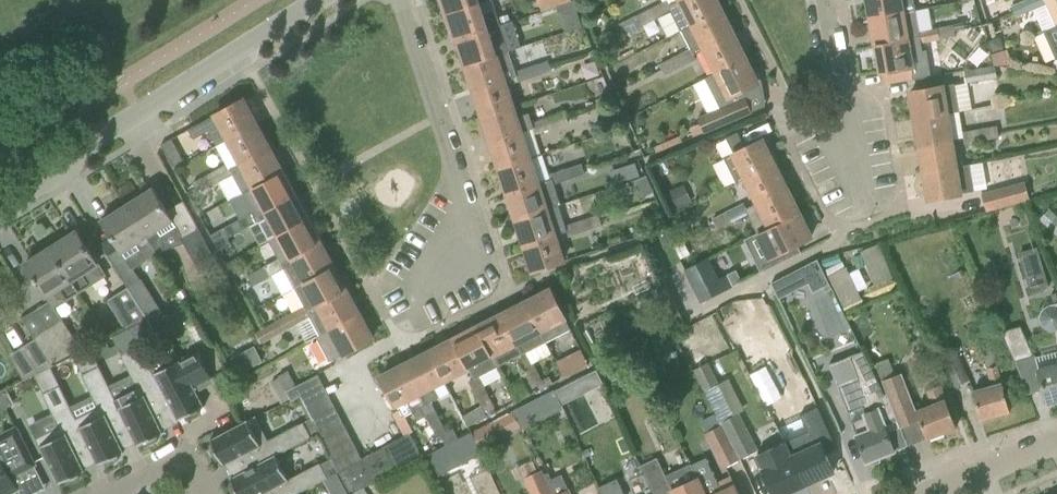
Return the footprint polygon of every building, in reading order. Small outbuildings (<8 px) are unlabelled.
[(444,15),(490,0),(439,0),(444,15)] [(556,6),(572,0),(551,0),(551,1),(539,5),(542,11),(556,6)] [(582,27),(573,0),(572,0),(556,6),(565,33),(582,27)] [(721,10),(716,0),(681,0),(678,2),(668,7),(671,13),(661,18),(669,36),(681,30),(681,31),(721,10)] [(871,19),(905,12),(915,10),(913,0),(868,0),(871,19)] [(1024,2),(1026,7),(1029,5),(1031,10),(1046,3),(1056,26),(1056,0),(1027,0),(1024,2)] [(666,1),(651,9),(653,14),(651,16),(654,21),(661,18),(671,13),(668,7),(666,1)] [(600,5),(598,3),(594,2),(592,2),(583,7),(588,18),(601,11),(601,7),(600,5)] [(1029,5),(1026,7),(1024,2),(1013,7),(1017,16),(1031,10),(1029,5)] [(482,3),(444,15),(449,33),(455,31),(457,39),(499,25),(497,18),(495,11),(485,14),(482,3)] [(651,16),(653,14),(651,9),(634,17),(637,22),(625,28),(633,36),(642,27),(654,21),(651,16)] [(518,26),(534,20),(531,10),(511,16),(512,21),(516,20),(518,26)] [(702,50),(733,34),(721,10),(681,31),(691,50),(690,51),(692,55),(702,50)] [(905,12),(871,19),(876,46),(881,73),(884,72),(886,84),(885,84),(885,85),(887,85),(887,84),(908,81),(927,77),(925,64),(915,66),(913,55),(923,53),(921,42),(940,39),(938,28),(932,29),(919,32),(915,10),(905,12)] [(507,14),(497,18),(499,25),(510,22),(507,14)] [(625,28),(637,22),(634,17),(619,25),(622,30),(625,28)] [(466,65),(508,51),(499,25),(457,39),(466,65)] [(953,25),(938,28),(940,39),(955,36),(953,25)] [(714,75),(745,59),(733,34),(702,50),(714,75)] [(512,71),(514,71),(508,51),(466,65),(474,91),(507,80),(514,78),(512,71)] [(695,60),(692,55),(690,51),(673,59),(675,62),(678,61),(681,67),(695,60)] [(678,61),(675,62),(673,59),(660,66),(664,75),(681,67),(678,61)] [(714,75),(706,79),(721,109),(746,98),(743,91),(761,82),(756,71),(752,73),(745,59),(721,71),(714,75)] [(531,78),(551,71),(547,60),(530,66),(533,72),(529,73),(531,78)] [(966,84),(997,78),(994,65),(963,71),(966,84)] [(530,66),(514,71),(518,82),(531,78),(529,73),(533,72),(530,66)] [(507,80),(474,91),(483,116),(480,117),(515,106),(507,80)] [(949,113),(959,111),(954,84),(911,92),(916,120),(949,114),(949,113)] [(752,112),(746,98),(697,119),(703,133),(752,112)] [(229,139),(256,124),(243,100),(189,129),(193,138),(207,131),(215,146),(229,139)] [(529,114),(519,117),(515,106),(480,117),(478,120),(482,132),(486,134),(488,133),(491,142),(531,129),(534,128),(535,132),(551,127),(549,123),(547,123),(545,119),(532,123),(529,114)] [(551,127),(568,121),(565,112),(545,119),(547,123),(549,123),(551,127)] [(920,145),(954,140),(949,114),(916,120),(920,145)] [(242,163),(269,148),(256,124),(229,139),(215,146),(226,165),(227,164),(230,169),(242,163)] [(964,144),(999,138),(997,126),(962,133),(964,144)] [(523,131),(531,129),(491,142),(499,168),(532,157),(523,131)] [(764,137),(744,147),(736,131),(725,137),(733,154),(722,159),(734,183),(773,164),(772,162),(776,159),(764,137)] [(954,167),(959,166),(954,140),(920,145),(925,172),(954,167)] [(242,193),(282,172),(269,148),(242,163),(230,169),(227,164),(226,165),(213,172),(216,177),(213,178),(216,184),(232,175),(242,193)] [(532,157),(499,168),(508,194),(549,181),(548,180),(550,179),(542,154),(541,154),(532,157)] [(635,163),(622,167),(627,180),(639,175),(635,163)] [(565,180),(584,174),(581,164),(565,169),(566,174),(563,175),(565,180)] [(747,208),(786,188),(773,164),(734,183),(735,184),(744,180),(756,203),(747,207),(747,208)] [(929,199),(975,191),(971,164),(959,167),(959,166),(954,167),(925,172),(929,199)] [(563,175),(566,174),(565,169),(550,174),(552,179),(550,179),(548,180),(549,181),(508,194),(516,218),(549,208),(561,204),(554,184),(565,180),(563,175)] [(213,178),(216,177),(213,172),(193,183),(196,189),(200,187),(202,191),(216,184),(213,178)] [(256,217),(294,196),(282,172),(242,193),(252,212),(253,211),(256,217)] [(987,212),(1030,200),(1025,182),(982,194),(987,212)] [(671,212),(692,203),(683,185),(663,194),(671,212)] [(174,221),(165,207),(153,188),(144,193),(142,190),(125,201),(158,254),(166,249),(162,237),(177,227),(174,221)] [(757,234),(798,213),(786,188),(747,208),(744,210),(748,215),(757,234)] [(239,219),(236,220),(239,226),(242,224),(244,229),(251,225),(261,242),(268,239),(269,240),(312,217),(303,201),(299,203),(294,196),(256,217),(253,211),(252,212),(239,219)] [(110,215),(101,221),(119,249),(125,259),(141,249),(148,260),(158,254),(125,201),(108,212),(110,215)] [(747,208),(747,207),(744,203),(728,212),(730,216),(728,218),(731,224),(748,215),(744,210),(747,208)] [(549,208),(516,218),(525,245),(557,235),(566,232),(564,226),(558,205),(549,208)] [(728,218),(730,216),(728,212),(713,219),(718,230),(731,224),(728,218)] [(811,238),(798,213),(757,234),(752,236),(769,269),(801,252),(797,245),(811,238)] [(585,232),(602,227),(598,215),(578,222),(579,227),(582,226),(585,232)] [(318,233),(320,232),(312,217),(269,240),(279,259),(264,267),(267,272),(265,273),(267,278),(283,269),(284,269),(281,264),(322,242),(318,233)] [(236,220),(222,228),(227,238),(244,229),(242,224),(239,226),(236,220)] [(582,226),(579,227),(578,222),(564,226),(566,232),(568,237),(585,232),(582,226)] [(201,274),(217,265),(198,229),(181,238),(201,274)] [(79,292),(105,275),(77,231),(52,247),(79,292)] [(533,272),(566,261),(557,235),(525,245),(533,272)] [(320,244),(322,242),(281,264),(284,269),(283,269),(294,288),(333,267),(320,244)] [(684,243),(675,248),(680,260),(690,255),(684,243)] [(882,243),(863,248),(873,286),(892,281),(882,243)] [(53,308),(79,292),(52,247),(25,264),(49,301),(53,308)] [(234,278),(244,273),(236,259),(226,264),(234,278)] [(728,275),(720,279),(709,259),(685,271),(701,303),(734,286),(728,275)] [(771,283),(771,284),(776,294),(778,298),(808,282),(813,291),(828,283),(817,260),(802,267),(771,283)] [(265,273),(267,272),(264,267),(248,276),(253,286),(267,278),(265,273)] [(307,312),(346,291),(333,267),(294,288),(304,307),(305,307),(307,312)] [(141,279),(128,287),(148,319),(162,312),(141,279)] [(126,331),(148,319),(128,287),(106,301),(126,331)] [(570,329),(560,310),(550,290),(524,304),(544,343),(570,329)] [(319,336),(359,315),(346,291),(307,312),(305,307),(304,307),(288,316),(291,321),(293,320),(296,326),(309,318),(319,336)] [(1051,295),(1053,304),(1049,305),(1049,306),(1043,309),(1040,314),(1040,321),(1043,328),(1050,332),(1054,332),(1056,342),(1056,293),(1051,295)] [(527,351),(544,343),(524,304),(500,316),(521,356),(517,358),(525,374),(529,372),(528,370),(534,366),(527,351)] [(329,362),(372,339),(359,315),(319,336),(316,338),(329,362)] [(293,320),(291,321),(288,316),(256,334),(258,338),(276,329),(280,335),(296,326),(293,320)] [(517,358),(521,356),(500,316),(475,329),(495,368),(517,357),(517,358)] [(83,352),(62,319),(33,337),(35,339),(10,355),(23,381),(34,375),(51,367),(83,352)] [(731,342),(754,333),(751,325),(728,334),(731,342)] [(1015,362),(1032,354),(1020,327),(1002,332),(1015,362)] [(262,345),(280,335),(276,329),(258,338),(262,345)] [(479,377),(495,368),(475,329),(451,341),(467,372),(470,370),(474,380),(480,377),(479,377)] [(444,383),(467,372),(451,341),(428,353),(444,383)] [(740,352),(762,399),(787,388),(765,341),(740,352)] [(997,365),(1001,364),(995,344),(981,347),(992,387),(973,391),(981,419),(1010,411),(997,365)] [(127,425),(126,425),(136,446),(143,442),(145,446),(158,440),(156,436),(163,433),(153,412),(160,409),(166,406),(170,404),(154,374),(139,347),(121,356),(137,389),(115,400),(127,425)] [(563,377),(588,364),(580,349),(556,362),(563,377)] [(197,351),(154,374),(170,404),(177,419),(178,420),(185,417),(187,421),(200,414),(197,410),(204,407),(194,387),(211,378),(197,351)] [(895,416),(884,395),(862,352),(849,357),(857,378),(837,386),(847,414),(862,408),(866,417),(851,423),(867,462),(895,451),(883,421),(895,416)] [(955,387),(969,379),(955,352),(941,359),(955,387)] [(243,353),(232,358),(239,373),(250,367),(243,353)] [(433,389),(444,383),(428,353),(403,366),(424,406),(419,408),(423,417),(426,416),(429,424),(432,422),(431,420),(438,416),(431,402),(438,398),(433,389)] [(704,355),(690,363),(694,372),(708,364),(704,355)] [(704,392),(718,384),(708,364),(694,372),(704,392)] [(1038,371),(1048,405),(1056,403),(1056,365),(1038,371)] [(114,431),(126,425),(127,425),(115,400),(99,366),(82,375),(98,408),(76,419),(88,444),(87,445),(97,465),(104,461),(106,465),(119,459),(117,455),(124,452),(114,431)] [(403,366),(381,377),(395,405),(401,417),(412,411),(417,421),(423,417),(419,408),(424,406),(403,366)] [(543,384),(542,381),(534,366),(528,370),(529,372),(525,374),(533,389),(543,384)] [(75,451),(87,445),(88,444),(76,419),(51,367),(34,375),(43,394),(59,427),(36,439),(58,484),(65,481),(67,485),(80,478),(78,474),(85,471),(75,451)] [(289,371),(278,376),(286,392),(294,387),(297,386),(289,371)] [(929,404),(918,409),(903,372),(881,381),(886,394),(884,395),(895,416),(896,416),(900,428),(920,420),(927,439),(956,427),(940,386),(924,392),(929,404)] [(294,387),(286,392),(292,401),(300,397),(300,398),(324,385),(318,375),(297,386),(294,387)] [(480,397),(488,393),(480,377),(474,380),(469,382),(477,396),(479,395),(480,397)] [(718,384),(704,392),(720,422),(734,415),(739,413),(745,410),(729,379),(718,384)] [(569,381),(555,388),(561,400),(575,393),(569,381)] [(306,408),(329,396),(324,385),(300,398),(306,408)] [(795,425),(810,418),(795,387),(781,394),(795,425)] [(530,422),(561,406),(553,390),(522,406),(530,422)] [(497,412),(495,409),(488,393),(480,397),(479,395),(477,396),(485,413),(487,412),(489,416),(497,412)] [(311,419),(335,406),(329,396),(306,408),(311,419)] [(177,419),(170,404),(166,406),(160,409),(167,424),(177,419)] [(317,431),(341,418),(335,406),(311,419),(317,431)] [(738,461),(758,451),(739,413),(734,415),(720,422),(722,426),(720,427),(738,461)] [(303,423),(268,441),(255,416),(210,440),(214,447),(210,449),(216,461),(220,459),(224,466),(244,455),(251,468),(276,455),(276,456),(311,438),(311,437),(319,433),(317,431),(311,419),(303,423)] [(432,422),(429,424),(437,437),(441,435),(447,432),(438,416),(431,420),(432,422)] [(322,441),(346,428),(341,418),(317,431),(319,433),(322,441)] [(487,422),(470,431),(478,448),(496,439),(495,436),(487,422)] [(722,469),(738,461),(720,427),(704,435),(722,469)] [(16,428),(0,436),(0,455),(2,460),(0,462),(0,493),(11,493),(18,489),(10,477),(34,465),(16,428)] [(328,451),(351,439),(346,428),(322,441),(328,451)] [(447,432),(441,435),(446,445),(458,438),(453,429),(447,432)] [(791,456),(790,457),(803,486),(833,472),(814,430),(800,436),(806,449),(796,454),(791,456)] [(461,463),(454,450),(473,440),(469,432),(458,438),(446,445),(425,455),(436,475),(461,463)] [(403,437),(393,442),(405,465),(421,457),(409,433),(405,436),(403,437)] [(334,462),(357,449),(351,439),(328,451),(332,459),(334,462)] [(393,442),(382,447),(394,471),(405,465),(393,442)] [(757,455),(763,469),(767,478),(774,493),(785,493),(803,486),(790,457),(791,456),(785,443),(785,442),(757,455)] [(361,460),(339,472),(350,493),(362,488),(394,471),(382,447),(361,458),(362,459),(361,460)] [(361,460),(362,459),(361,458),(357,449),(334,462),(339,472),(361,460)] [(276,456),(276,455),(251,468),(231,478),(234,486),(231,488),(234,493),(264,493),(265,493),(297,493),(328,478),(320,465),(320,463),(288,480),(276,456)] [(332,459),(320,465),(328,478),(337,473),(339,472),(334,462),(332,459)] [(657,459),(640,467),(653,493),(704,493),(697,479),(672,490),(657,459)] [(524,480),(530,493),(549,493),(541,477),(539,473),(524,480)] [(541,477),(549,493),(570,493),(568,490),(561,476),(551,480),(548,474),(541,477)] [(738,491),(731,477),(718,483),(721,490),(712,493),(739,493),(738,491)] [(598,488),(601,493),(623,493),(617,480),(598,488)]
